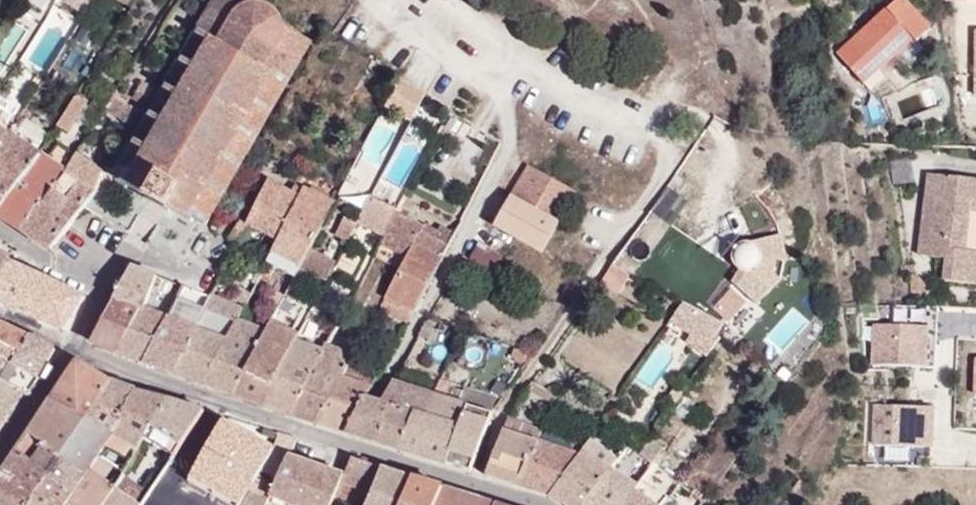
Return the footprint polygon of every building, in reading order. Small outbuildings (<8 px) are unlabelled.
[(124,186),(192,222),(194,219),(207,226),(314,39),(285,22),(279,10),(269,3),(258,1),(248,2),(244,0),(215,0),(115,174),(128,181),(124,186)] [(912,36),(917,42),(933,27),(910,0),(891,0),(835,50),(861,80),(912,36)] [(18,53),(37,70),(76,24),(56,8),(18,53)] [(79,88),(110,38),(83,22),(54,71),(79,88)] [(414,112),(426,89),(404,74),(391,98),(414,112)] [(132,94),(116,87),(98,121),(111,128),(118,117),(125,121),(121,127),(129,132),(143,107),(129,100),(132,94)] [(69,129),(91,95),(79,88),(59,122),(69,129)] [(8,128),(2,123),(13,107),(0,98),(0,139),(8,128)] [(39,150),(17,135),(21,123),(14,119),(8,128),(0,139),(0,209),(39,150)] [(126,137),(114,130),(103,151),(114,160),(126,137)] [(23,228),(67,169),(39,150),(0,209),(0,212),(23,228)] [(23,228),(52,248),(85,209),(93,200),(108,168),(81,150),(67,169),(23,228)] [(562,217),(579,186),(532,160),(514,190),(562,217)] [(971,213),(973,201),(975,201),(975,182),(932,176),(923,256),(950,259),(948,282),(975,286),(975,252),(966,251),(971,213)] [(319,234),(335,203),(304,188),(299,197),(267,180),(247,223),(278,239),(273,249),(266,262),(276,267),(284,271),(296,277),(301,268),(309,253),(319,234)] [(562,217),(514,190),(496,221),(543,250),(562,217)] [(391,221),(399,206),(375,194),(367,208),(391,221)] [(442,257),(460,223),(406,194),(399,206),(391,221),(380,242),(408,257),(415,243),(442,257)] [(355,218),(364,200),(355,195),(346,213),(355,218)] [(243,233),(247,223),(240,218),(229,237),(238,242),(243,233)] [(278,239),(247,223),(243,233),(273,249),(278,239)] [(768,297),(785,267),(779,241),(760,231),(746,250),(749,250),(751,251),(753,253),(755,255),(756,257),(757,259),(757,262),(757,265),(756,267),(755,269),(754,271),(752,272),(750,273),(747,274),(744,274),(742,274),(739,272),(738,271),(735,269),(730,291),(768,297)] [(321,257),(330,239),(319,234),(309,253),(321,257)] [(496,274),(506,256),(480,241),(470,260),(496,274)] [(414,311),(442,257),(415,243),(408,257),(403,266),(386,297),(414,311)] [(10,261),(13,256),(0,250),(0,283),(10,261)] [(757,265),(757,262),(757,259),(756,257),(755,255),(753,253),(751,251),(749,250),(746,250),(745,250),(738,252),(734,256),(733,262),(735,269),(738,271),(739,272),(742,274),(744,274),(747,274),(750,273),(752,272),(754,271),(755,269),(756,267),(757,265)] [(328,280),(337,263),(321,257),(309,253),(301,268),(328,280)] [(84,294),(10,261),(0,283),(0,300),(65,328),(84,294)] [(269,278),(276,267),(266,262),(260,274),(269,278)] [(620,295),(632,275),(629,271),(614,262),(600,283),(620,295)] [(158,276),(131,266),(118,291),(115,297),(147,310),(158,276)] [(282,306),(296,277),(284,271),(269,299),(282,306)] [(939,293),(923,275),(915,276),(917,301),(950,301),(950,295),(939,295),(939,293)] [(147,310),(121,352),(149,364),(167,319),(173,320),(184,287),(161,278),(158,276),(147,310)] [(207,295),(184,287),(173,320),(167,319),(149,364),(179,373),(213,297),(207,295)] [(147,310),(115,297),(91,338),(121,352),(147,310)] [(244,307),(213,297),(179,373),(206,381),(238,318),(244,307)] [(414,311),(386,297),(381,307),(408,321),(414,311)] [(723,325),(682,303),(670,320),(697,333),(699,330),(716,338),(723,325)] [(789,304),(763,342),(781,355),(807,317),(789,304)] [(936,369),(938,309),(890,307),(889,328),(874,328),(873,367),(936,369)] [(269,331),(238,318),(206,381),(240,394),(269,331)] [(452,334),(454,328),(428,319),(419,335),(435,341),(438,333),(445,335),(446,332),(452,334)] [(300,332),(273,322),(269,331),(240,394),(265,404),(297,338),(300,332)] [(655,392),(690,334),(670,322),(635,380),(655,392)] [(29,337),(0,323),(0,359),(14,366),(29,337)] [(332,332),(323,350),(295,412),(319,422),(346,377),(364,341),(332,332)] [(38,380),(57,348),(29,337),(14,366),(38,380)] [(323,350),(297,338),(265,404),(295,412),(323,350)] [(523,363),(530,352),(512,346),(508,358),(523,363)] [(38,380),(14,366),(0,359),(0,380),(24,393),(28,396),(38,380)] [(77,360),(31,432),(64,455),(87,472),(114,434),(110,432),(89,421),(112,381),(87,369),(77,360)] [(373,384),(346,377),(319,422),(349,430),(367,395),(373,384)] [(24,393),(0,380),(0,417),(7,422),(24,393)] [(138,393),(112,381),(89,421),(110,432),(138,393)] [(395,381),(382,402),(363,437),(405,446),(437,396),(395,381)] [(557,396),(532,382),(526,390),(553,405),(557,396)] [(450,399),(437,396),(405,446),(471,470),(493,413),(460,403),(465,391),(452,387),(450,399)] [(168,399),(138,393),(110,432),(114,434),(135,446),(142,436),(151,423),(168,399)] [(382,402),(367,395),(349,430),(363,437),(382,402)] [(684,423),(696,406),(682,398),(671,415),(684,423)] [(151,423),(184,443),(204,410),(168,399),(151,423)] [(936,450),(937,410),(880,408),(879,448),(936,450)] [(224,416),(204,410),(184,443),(176,454),(174,458),(205,475),(230,426),(224,416)] [(541,430),(508,415),(487,475),(517,484),(541,430)] [(184,443),(151,423),(142,436),(176,454),(184,443)] [(282,431),(264,428),(262,436),(276,441),(282,431)] [(550,433),(541,430),(517,484),(551,493),(586,441),(574,433),(564,449),(548,444),(550,433)] [(282,431),(276,441),(238,504),(265,504),(269,495),(263,492),(276,463),(284,467),(296,436),(282,431)] [(49,475),(64,455),(31,432),(19,452),(49,475)] [(655,436),(639,458),(650,467),(667,444),(655,436)] [(586,441),(551,493),(571,504),(584,504),(616,462),(586,441)] [(616,462),(584,504),(624,504),(637,488),(652,468),(650,467),(639,458),(624,449),(616,462)] [(19,452),(0,480),(0,504),(29,504),(49,475),(19,452)] [(64,455),(49,475),(71,496),(87,472),(64,455)] [(383,466),(354,457),(333,504),(367,504),(383,466)] [(412,476),(383,466),(367,504),(399,504),(412,476)] [(105,483),(87,472),(71,496),(64,504),(99,504),(110,488),(105,483)] [(49,475),(29,504),(64,504),(71,496),(49,475)] [(443,484),(412,476),(399,504),(435,504),(443,484)] [(435,504),(494,504),(443,484),(435,504)] [(147,500),(135,493),(132,501),(110,488),(99,504),(144,504),(147,500)] [(637,488),(624,504),(658,504),(637,488)] [(163,490),(159,496),(152,491),(147,500),(144,504),(168,504),(173,498),(163,490)]
